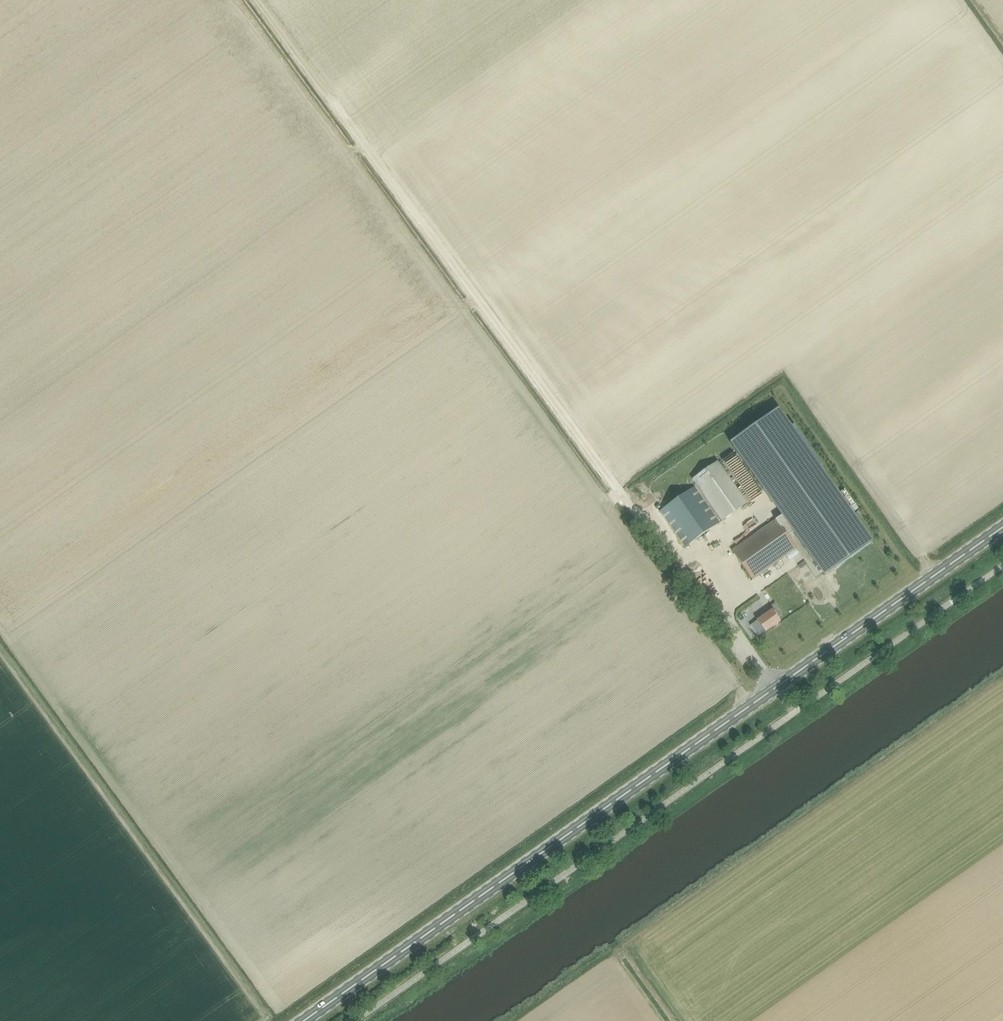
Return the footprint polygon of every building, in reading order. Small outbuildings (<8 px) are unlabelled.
[(779,517),(775,520),(787,537),(791,534),(821,575),(869,541),(775,410),(727,444),(779,517)] [(721,521),(747,503),(717,461),(692,479),(721,521)] [(685,547),(720,522),(695,487),(659,511),(685,547)] [(752,580),(796,549),(775,520),(732,551),(752,580)] [(778,618),(783,614),(775,603),(769,607),(771,610),(756,620),(765,632),(780,621),(778,618)]
